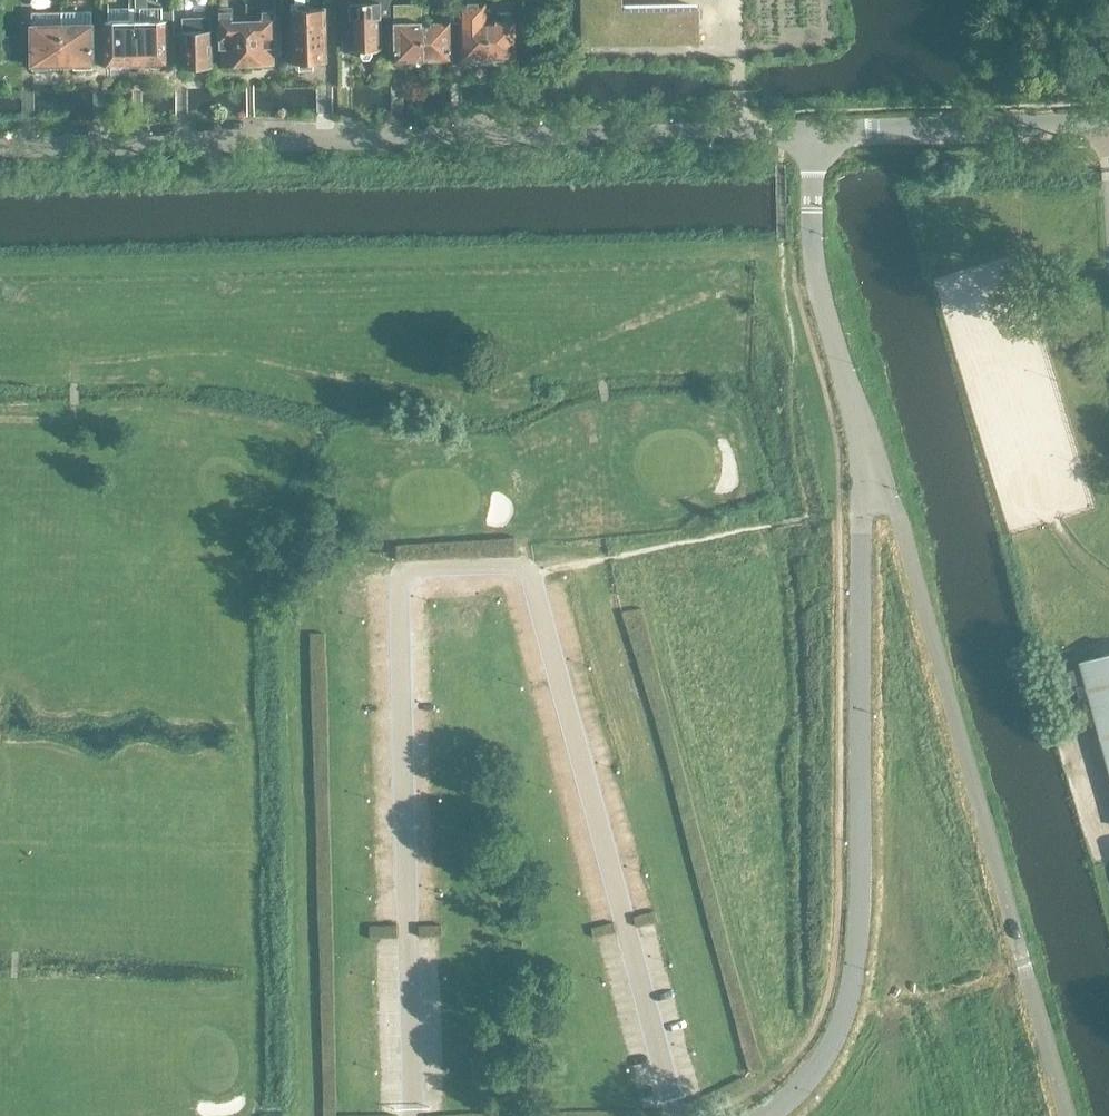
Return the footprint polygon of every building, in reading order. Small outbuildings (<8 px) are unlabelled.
[(324,2),(322,2),(322,7),(307,8),(307,3),(293,3),(293,0),(283,0),(283,15),(293,15),(294,52),(300,52),(300,61),(326,61),(324,2)] [(381,12),(381,6),(390,6),(390,1),(390,0),(360,0),(360,2),(349,2),(350,18),(354,18),(355,50),(361,50),(361,54),(364,58),(370,58),(372,54),(372,50),(378,49),(377,17),(381,17),(381,12)] [(699,6),(697,6),(697,12),(668,12),(668,16),(653,16),(619,17),(618,0),(582,0),(583,45),(699,42),(699,6)] [(275,45),(274,11),(274,9),(262,9),(263,18),(249,19),(249,14),(247,14),(248,63),(251,63),(253,65),(262,64),(264,62),(270,62),(270,45),(275,45)] [(248,63),(247,14),(245,14),(245,19),(232,19),(232,10),(220,10),(221,46),(226,46),(227,63),(233,63),(235,65),(244,65),(246,63),(248,63)] [(213,61),(212,21),(212,16),(182,17),(184,66),(211,66),(211,61),(213,61)] [(516,59),(516,19),(487,20),(488,59),(516,59)] [(136,63),(135,20),(106,21),(107,63),(110,63),(113,67),(121,67),(124,63),(136,63)] [(166,62),(165,31),(165,20),(135,20),(136,63),(149,62),(152,66),(161,66),(163,62),(166,62)] [(488,59),(487,20),(459,20),(460,60),(488,59)] [(451,60),(451,30),(450,21),(422,22),(423,61),(451,60)] [(423,61),(422,22),(394,22),(394,23),(381,23),(382,43),(395,42),(395,61),(423,61)] [(93,68),(92,25),(92,24),(62,25),(62,63),(74,63),(74,68),(93,68)] [(62,63),(62,25),(32,26),(32,69),(51,69),(51,63),(62,63)] [(1108,769),(1108,654),(1079,662),(1108,769)]
